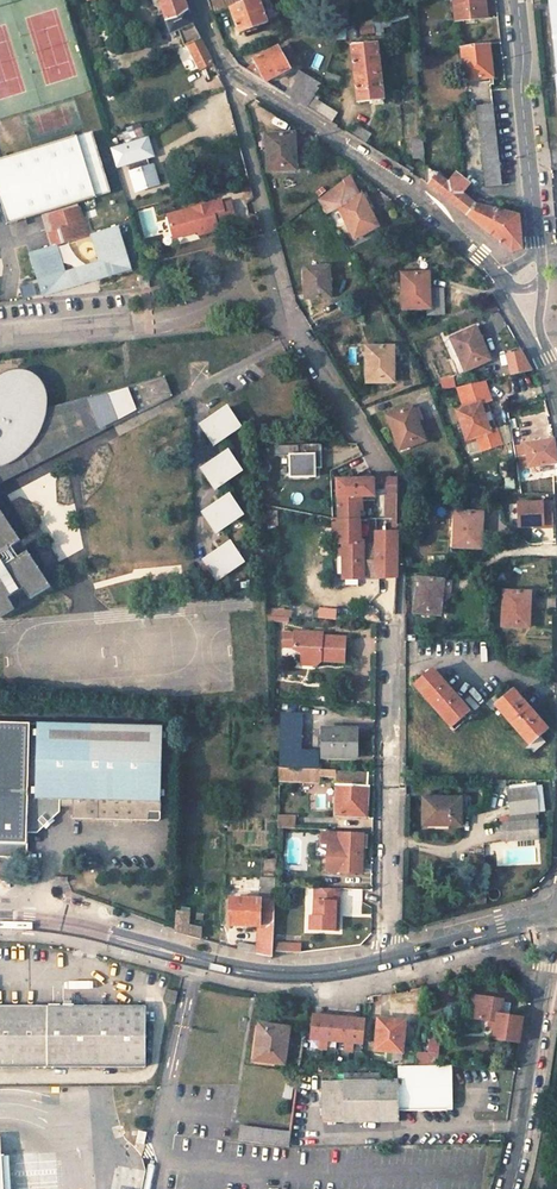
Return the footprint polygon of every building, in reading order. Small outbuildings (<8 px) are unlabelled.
[(155,5),(159,4),(171,35),(178,33),(180,36),(184,46),(187,45),(200,68),(212,62),(194,28),(191,21),(184,0),(153,0),(155,5)] [(206,4),(210,16),(229,9),(252,0),(218,0),(206,4)] [(229,9),(238,33),(276,19),(270,0),(252,0),(229,9)] [(484,0),(454,0),(457,21),(486,18),(484,0)] [(556,68),(556,0),(549,0),(556,68)] [(377,44),(353,47),(359,102),(383,99),(377,44)] [(493,84),(488,44),(462,47),(467,86),(493,84)] [(289,69),(277,49),(254,62),(258,69),(251,74),(258,78),(265,83),(289,69)] [(295,101),(306,108),(310,110),(316,114),(322,104),(313,98),(322,85),(305,74),(290,98),(295,101)] [(325,83),(337,87),(340,79),(328,75),(325,83)] [(336,113),(322,104),(316,114),(330,123),(336,113)] [(496,137),(492,104),(477,107),(486,186),(502,185),(496,137)] [(370,134),(355,125),(349,135),(357,140),(364,144),(370,134)] [(93,131),(0,159),(0,195),(9,224),(112,193),(93,131)] [(294,134),(271,135),(272,153),(268,153),(269,171),(293,170),(293,152),(295,152),(294,134)] [(157,185),(148,157),(152,156),(147,139),(113,150),(118,167),(128,163),(137,191),(157,185)] [(422,140),(413,140),(415,159),(424,157),(422,140)] [(429,166),(425,166),(427,183),(450,202),(512,252),(522,249),(519,217),(475,205),(462,193),(469,183),(457,173),(449,183),(429,166)] [(343,180),(317,200),(322,208),(333,202),(336,207),(338,206),(354,237),(355,237),(355,238),(376,227),(376,226),(368,210),(370,209),(362,194),(357,196),(352,187),(348,190),(343,180)] [(223,200),(228,219),(238,217),(233,198),(223,200)] [(200,230),(201,233),(221,228),(220,225),(229,223),(228,219),(223,200),(170,213),(176,236),(200,230)] [(336,207),(333,202),(322,208),(325,213),(336,207)] [(90,237),(83,213),(81,206),(56,213),(61,229),(55,230),(50,232),(55,248),(60,246),(90,237)] [(61,229),(56,213),(50,215),(55,230),(61,229)] [(135,269),(121,227),(90,237),(98,261),(67,270),(60,246),(55,248),(30,255),(38,282),(41,293),(43,297),(84,284),(133,270),(135,269)] [(329,267),(306,268),(306,279),(309,280),(310,299),(330,298),(329,267)] [(429,273),(406,274),(407,291),(403,291),(403,308),(427,308),(427,316),(444,316),(443,289),(429,290),(429,273)] [(148,275),(139,276),(140,288),(150,287),(149,275),(148,275)] [(41,293),(38,282),(20,287),(23,299),(41,293)] [(483,344),(475,328),(455,337),(462,354),(459,355),(466,371),(488,361),(480,346),(483,344)] [(394,347),(371,347),(370,365),(368,365),(367,382),(391,382),(391,365),(394,365),(394,347)] [(502,355),(506,376),(527,372),(522,351),(502,355)] [(27,466),(14,459),(20,454),(26,448),(31,442),(35,436),(38,429),(41,423),(42,416),(44,410),(44,403),(42,391),(38,384),(31,377),(22,375),(12,375),(3,379),(0,381),(0,480),(27,466)] [(169,398),(161,377),(90,397),(102,427),(137,409),(138,413),(169,398)] [(479,402),(483,412),(489,410),(486,401),(490,399),(483,381),(456,387),(463,408),(479,402)] [(102,427),(90,397),(44,410),(42,416),(41,423),(38,429),(35,436),(31,442),(26,448),(20,454),(14,459),(27,466),(102,427)] [(483,412),(479,402),(463,408),(456,410),(466,440),(476,436),(490,431),(486,422),(483,412)] [(232,415),(227,408),(208,422),(209,425),(213,430),(207,434),(213,443),(220,439),(221,441),(240,427),(235,421),(236,419),(236,418),(236,416),(234,415),(233,415),(232,415)] [(419,424),(413,408),(391,416),(397,432),(394,434),(399,451),(423,442),(416,426),(419,424)] [(486,422),(493,420),(489,410),(483,412),(486,422)] [(490,431),(476,436),(481,450),(501,443),(493,420),(486,422),(490,431)] [(213,430),(209,425),(203,429),(207,434),(213,430)] [(526,444),(530,468),(556,464),(556,456),(556,449),(554,438),(550,438),(550,441),(526,444)] [(319,455),(319,444),(297,445),(298,455),(290,456),(291,477),(315,477),(314,455),(319,455)] [(232,460),(228,453),(209,467),(210,469),(214,475),(208,479),(214,488),(221,483),(222,486),(241,472),(236,465),(237,463),(237,462),(237,461),(235,460),(232,460)] [(214,475),(210,469),(204,474),(208,479),(214,475)] [(396,479),(386,479),(386,505),(396,505),(396,479)] [(343,579),(379,578),(396,577),(396,540),(386,540),(361,541),(358,497),(374,496),(373,480),(336,480),(339,545),(341,545),(343,579)] [(233,505),(228,498),(210,511),(211,514),(215,519),(208,524),(215,532),(221,528),(223,530),(242,517),(237,510),(238,509),(238,508),(238,505),(235,504),(233,505)] [(512,503),(513,530),(551,528),(550,501),(512,503)] [(396,505),(386,505),(386,540),(396,540),(397,540),(396,505)] [(14,610),(12,605),(17,602),(15,599),(21,596),(22,599),(28,595),(31,600),(51,588),(27,553),(24,555),(17,544),(20,542),(0,511),(0,618),(14,610)] [(483,513),(460,512),(459,530),(456,529),(455,547),(479,548),(480,530),(482,531),(483,513)] [(215,519),(211,514),(205,518),(208,524),(215,519)] [(234,549),(229,542),(210,556),(212,558),(216,564),(209,568),(216,577),(222,572),(224,575),(243,561),(238,554),(239,552),(239,551),(238,550),(237,549),(236,549),(234,549)] [(216,564),(212,558),(206,563),(209,568),(216,564)] [(444,580),(421,578),(418,595),(415,594),(413,612),(437,615),(439,597),(442,597),(444,580)] [(531,592),(508,591),(507,608),(504,608),(503,627),(527,628),(528,609),(530,609),(531,592)] [(271,610),(271,621),(292,621),(292,610),(271,610)] [(343,662),(344,637),(312,636),(312,633),(294,632),(293,649),(301,653),(300,660),(310,660),(315,664),(320,661),(343,662)] [(468,712),(433,671),(417,685),(452,726),(468,712)] [(547,730),(513,690),(506,696),(501,691),(486,704),(492,710),(496,707),(530,745),(525,749),(531,755),(546,742),(541,736),(547,730)] [(299,714),(280,713),(278,766),(298,767),(299,714)] [(319,715),(299,714),(298,767),(317,767),(319,715)] [(29,722),(0,721),(0,857),(19,858),(25,852),(26,833),(29,722)] [(29,722),(26,833),(36,833),(48,823),(58,813),(59,800),(71,801),(70,817),(159,820),(160,794),(161,735),(162,727),(29,722)] [(352,728),(324,727),(323,755),(355,756),(355,745),(352,745),(352,728)] [(320,769),(278,768),(278,782),(320,783),(320,769)] [(368,772),(337,771),(335,816),(367,816),(368,772)] [(463,797),(423,797),(423,824),(462,825),(463,797)] [(538,800),(509,803),(511,817),(539,813),(538,800)] [(361,835),(319,834),(319,845),(326,845),(325,873),(360,874),(361,835)] [(275,878),(260,877),(260,893),(274,893),(274,888),(275,878)] [(339,889),(314,889),(313,917),(310,917),(310,930),(335,931),(335,903),(338,903),(339,889)] [(274,893),(260,893),(259,900),(259,913),(274,914),(274,893)] [(259,900),(230,899),(229,925),(257,926),(259,926),(259,913),(259,900)] [(188,915),(175,912),(175,929),(175,933),(204,941),(203,937),(201,937),(201,930),(188,926),(188,915)] [(274,914),(259,913),(259,926),(257,926),(257,947),(257,954),(272,957),(274,914)] [(247,944),(239,943),(236,950),(257,954),(257,947),(248,946),(247,944)] [(279,943),(279,952),(304,952),(304,943),(279,943)] [(523,1017),(498,1013),(500,999),(475,995),(473,1005),(481,1007),(480,1018),(491,1020),(497,1020),(495,1029),(494,1039),(520,1042),(522,1029),(523,1017)] [(481,1007),(473,1005),(471,1017),(480,1018),(481,1007)] [(146,1068),(147,1006),(0,1006),(0,1067),(146,1068)] [(363,1044),(365,1020),(314,1015),(312,1039),(321,1040),(320,1049),(327,1049),(328,1040),(347,1042),(346,1051),(353,1052),(354,1043),(363,1044)] [(403,1051),(405,1021),(379,1019),(376,1049),(403,1051)] [(289,1028),(261,1024),(256,1059),(285,1063),(289,1028)] [(305,1030),(298,1029),(296,1044),(303,1046),(305,1030)] [(440,1035),(430,1034),(429,1052),(439,1053),(440,1035)] [(438,1065),(439,1053),(429,1052),(429,1055),(420,1055),(420,1066),(438,1065)] [(381,1072),(344,1073),(344,1080),(345,1121),(400,1119),(399,1109),(448,1108),(447,1106),(451,1102),(453,1102),(452,1065),(438,1065),(420,1066),(398,1066),(399,1078),(381,1079),(381,1072)] [(344,1080),(322,1081),(323,1121),(345,1121),(344,1080)] [(151,1115),(153,1104),(145,1102),(143,1113),(151,1115)] [(260,1128),(241,1126),(239,1140),(258,1143),(260,1128)] [(291,1132),(260,1128),(258,1143),(289,1146),(291,1132)] [(8,1154),(1,1155),(4,1188),(10,1188),(8,1154)] [(109,1187),(118,1188),(124,1188),(130,1165),(115,1161),(109,1187)] [(124,1188),(142,1188),(147,1169),(130,1165),(124,1188)]
